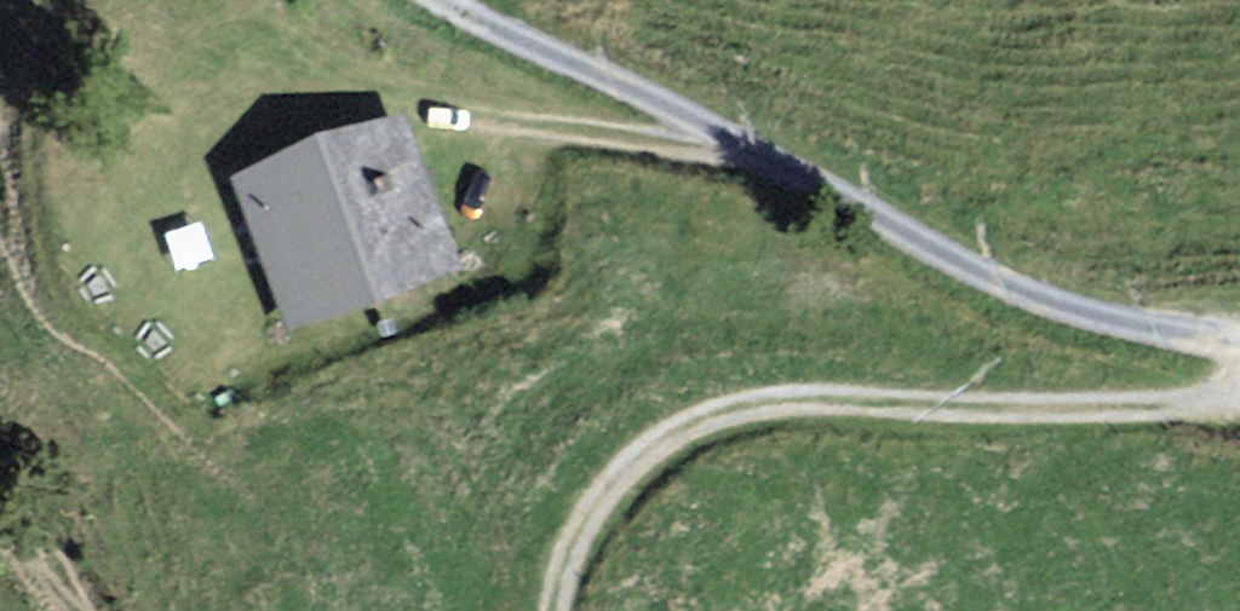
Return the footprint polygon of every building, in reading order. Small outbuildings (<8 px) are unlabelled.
[(446,262),(394,129),(241,188),(294,321),(446,262)]
